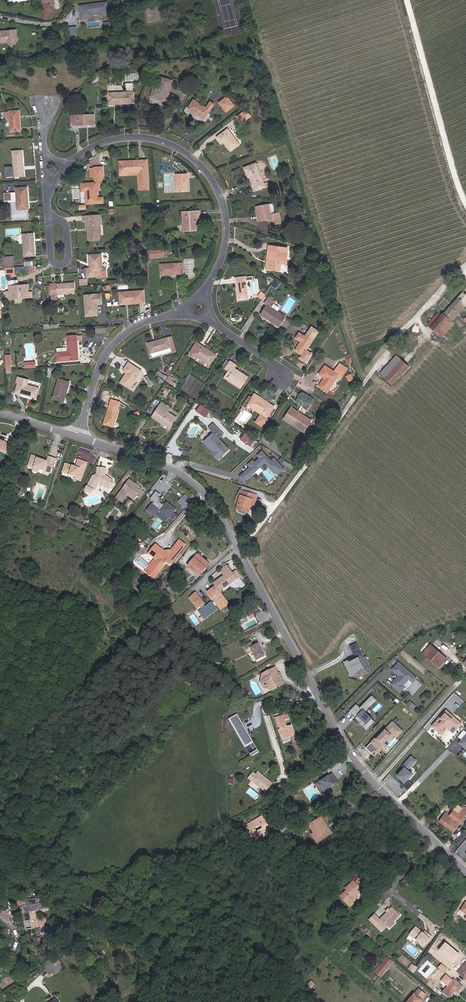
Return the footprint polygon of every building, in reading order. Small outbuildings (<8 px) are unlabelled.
[(109,1),(80,4),(81,19),(94,18),(94,14),(100,13),(100,16),(110,15),(109,1)] [(52,4),(42,5),(44,17),(50,17),(53,16),(52,4)] [(147,9),(149,21),(161,20),(159,7),(147,9)] [(0,30),(0,43),(7,42),(11,47),(18,41),(17,29),(0,30)] [(92,81),(94,85),(102,80),(102,75),(92,81)] [(172,82),(160,78),(156,91),(152,90),(150,99),(166,104),(172,82)] [(134,93),(131,93),(131,84),(124,84),(124,93),(107,95),(108,106),(135,105),(134,93)] [(229,98),(221,104),(228,113),(236,107),(229,98)] [(193,102),(188,110),(206,121),(215,106),(211,103),(207,110),(193,102)] [(10,112),(11,132),(20,131),(19,111),(10,112)] [(248,111),(238,117),(241,124),(252,118),(248,111)] [(74,119),(70,119),(71,127),(94,126),(94,117),(74,117),(74,119)] [(34,152),(42,151),(39,122),(14,124),(15,137),(32,135),(34,152)] [(232,152),(240,146),(229,131),(217,139),(222,145),(225,143),(232,152)] [(14,173),(24,172),(22,151),(13,152),(14,173)] [(119,160),(120,176),(138,175),(138,190),(150,190),(149,159),(119,160)] [(248,179),(251,178),(257,193),(266,189),(257,164),(244,169),(248,179)] [(91,182),(95,182),(95,184),(95,186),(102,186),(101,177),(102,177),(102,170),(95,170),(95,174),(91,174),(91,182)] [(176,192),(188,191),(188,173),(175,174),(176,192)] [(102,199),(96,200),(96,193),(95,186),(95,184),(79,185),(81,193),(85,193),(86,206),(103,205),(102,199)] [(17,212),(29,211),(27,188),(16,189),(17,202),(17,212)] [(4,202),(12,202),(11,194),(4,194),(4,202)] [(270,206),(258,208),(261,222),(270,221),(271,226),(280,225),(280,223),(282,223),(279,214),(277,214),(272,215),(270,206)] [(200,211),(183,212),(184,233),(197,232),(197,223),(194,223),(194,221),(200,221),(200,211)] [(83,223),(87,223),(88,242),(99,241),(98,225),(100,225),(100,217),(82,217),(83,223)] [(24,236),(26,257),(35,256),(33,235),(24,236)] [(270,257),(269,263),(266,263),(265,269),(280,271),(281,264),(285,264),(287,248),(277,246),(277,250),(268,249),(267,257),(270,257)] [(86,269),(87,275),(97,275),(97,279),(97,281),(107,280),(106,269),(102,268),(102,256),(90,256),(90,269),(86,269)] [(14,258),(4,259),(4,269),(15,268),(14,258)] [(163,276),(181,276),(180,264),(162,264),(163,276)] [(5,278),(15,277),(15,268),(4,269),(5,278)] [(246,283),(253,282),(252,277),(235,279),(239,301),(249,299),(246,283)] [(8,286),(8,293),(9,300),(15,300),(15,297),(20,297),(21,300),(27,299),(26,290),(29,290),(28,285),(14,286),(14,281),(8,281),(8,286)] [(75,283),(51,285),(52,302),(58,301),(58,295),(75,294),(75,283)] [(121,294),(122,304),(129,303),(129,306),(145,305),(144,292),(121,294)] [(452,321),(465,306),(465,295),(463,292),(441,316),(431,327),(437,333),(449,319),(452,321)] [(100,305),(100,296),(84,297),(85,313),(95,313),(96,311),(96,305),(100,305)] [(266,307),(261,316),(268,321),(279,327),(285,318),(272,308),(275,303),(273,301),(274,298),(271,296),(269,299),(268,298),(264,305),(266,307)] [(435,310),(424,321),(431,327),(441,316),(435,310)] [(454,323),(452,321),(449,319),(437,333),(441,337),(454,323)] [(321,328),(313,322),(304,336),(300,333),(296,339),(301,342),(296,351),(304,356),(301,360),(308,364),(313,355),(307,351),(321,328)] [(78,335),(67,335),(67,352),(59,352),(59,356),(56,356),(56,361),(79,360),(78,335)] [(172,351),(171,347),(168,337),(149,342),(153,356),(172,351)] [(189,352),(194,355),(201,345),(196,341),(189,352)] [(217,355),(201,345),(194,355),(195,356),(193,358),(207,368),(209,365),(211,366),(217,355)] [(407,367),(396,356),(379,373),(392,384),(407,367)] [(231,374),(228,378),(235,383),(242,388),(249,378),(241,373),(240,375),(237,373),(241,367),(230,361),(225,369),(231,374)] [(131,389),(142,372),(142,371),(129,363),(124,370),(127,373),(121,383),(131,389)] [(340,363),(338,367),(345,372),(348,368),(340,363)] [(347,373),(345,372),(338,367),(335,372),(326,367),(321,375),(326,378),(320,387),(328,393),(334,384),(336,381),(338,378),(340,375),(344,378),(347,373)] [(25,376),(19,374),(17,380),(20,381),(16,392),(36,398),(40,387),(23,382),(25,376)] [(169,375),(166,382),(176,385),(178,379),(169,375)] [(154,385),(149,377),(146,379),(151,388),(154,385)] [(71,382),(60,378),(53,399),(62,402),(65,394),(67,395),(71,383),(70,383),(71,382)] [(232,388),(221,381),(218,387),(228,394),(232,388)] [(256,393),(254,397),(251,395),(244,405),(248,407),(250,404),(266,415),(264,418),(261,417),(258,422),(265,427),(270,419),(268,418),(268,417),(269,417),(276,406),(256,393)] [(313,405),(306,400),(301,408),(309,412),(313,405)] [(171,408),(163,403),(155,418),(171,428),(177,418),(169,413),(171,408)] [(196,411),(207,417),(211,410),(201,404),(196,411)] [(114,428),(120,408),(110,406),(105,425),(114,428)] [(285,418),(307,432),(314,422),(300,412),(298,415),(294,412),(296,410),(293,408),(285,418)] [(215,423),(210,427),(215,433),(207,441),(218,452),(215,455),(220,460),(231,449),(221,438),(225,434),(220,429),(216,424),(215,423)] [(241,440),(252,446),(256,440),(244,434),(241,440)] [(0,443),(0,454),(5,456),(9,447),(0,443)] [(249,467),(239,476),(244,481),(265,462),(274,472),(276,471),(279,475),(285,469),(274,458),(271,461),(262,451),(258,455),(259,457),(255,461),(253,459),(247,464),(249,467)] [(37,457),(32,455),(28,465),(34,467),(34,468),(34,469),(38,471),(39,469),(44,470),(50,472),(52,465),(54,466),(56,459),(50,456),(48,461),(37,457)] [(72,467),(72,465),(66,463),(62,473),(66,475),(66,476),(73,479),(74,478),(80,480),(82,473),(83,473),(87,462),(79,459),(76,468),(72,467)] [(114,481),(107,475),(108,468),(98,467),(98,475),(93,476),(85,491),(87,492),(87,493),(90,494),(91,494),(92,495),(95,491),(96,491),(100,484),(101,483),(102,484),(103,485),(104,483),(107,485),(107,488),(110,490),(115,485),(114,481)] [(142,488),(129,479),(116,497),(122,501),(127,494),(134,499),(137,495),(141,490),(142,488)] [(161,494),(156,491),(150,499),(154,502),(152,504),(152,503),(147,510),(154,516),(155,514),(165,522),(168,518),(169,519),(177,509),(167,501),(164,505),(159,502),(162,498),(160,496),(161,494)] [(239,491),(237,496),(240,496),(239,503),(238,508),(248,511),(249,507),(253,507),(256,495),(239,491)] [(186,508),(193,501),(186,494),(179,501),(186,508)] [(157,543),(150,552),(156,558),(159,560),(164,564),(171,554),(157,543)] [(201,551),(199,554),(211,564),(213,561),(201,551)] [(199,554),(189,566),(200,576),(211,564),(199,554)] [(148,571),(159,560),(156,558),(146,569),(148,571)] [(164,564),(159,560),(148,571),(154,576),(164,564)] [(220,570),(224,576),(215,583),(218,587),(223,593),(233,585),(236,589),(239,587),(245,588),(248,585),(242,577),(243,576),(238,570),(234,574),(227,565),(220,570)] [(197,579),(200,576),(189,566),(186,569),(197,579)] [(220,606),(228,600),(223,593),(218,587),(209,593),(220,606)] [(205,605),(195,594),(192,596),(196,600),(194,603),(200,610),(205,605)] [(199,611),(205,619),(219,609),(213,601),(199,611)] [(258,643),(253,646),(251,642),(243,645),(248,654),(252,652),(256,661),(265,656),(258,643)] [(354,656),(343,662),(351,677),(355,675),(354,673),(363,668),(365,671),(371,668),(362,651),(361,652),(357,643),(349,647),(354,656)] [(440,667),(447,659),(430,645),(423,653),(440,667)] [(418,679),(398,661),(391,670),(397,675),(389,684),(400,694),(406,687),(404,685),(409,680),(413,684),(418,679)] [(283,683),(280,679),(279,680),(277,675),(278,675),(275,668),(262,675),(265,680),(264,681),(269,691),(283,683)] [(264,688),(269,691),(264,681),(265,680),(262,675),(260,676),(260,682),(264,688)] [(357,704),(350,711),(356,717),(354,718),(366,730),(375,722),(365,712),(377,701),(372,696),(360,708),(357,704)] [(462,724),(446,709),(431,726),(442,735),(447,729),(449,731),(453,727),(456,731),(462,724)] [(288,721),(293,720),(290,711),(285,712),(286,715),(278,718),(285,740),(298,736),(295,726),(290,728),(288,721)] [(253,741),(237,714),(230,719),(246,746),(253,741)] [(403,731),(392,721),(376,739),(374,738),(365,747),(375,756),(394,736),(397,738),(403,731)] [(458,743),(465,750),(465,734),(458,743)] [(401,766),(403,768),(396,776),(404,784),(413,775),(408,770),(417,761),(411,756),(401,766)] [(272,783),(264,776),(263,777),(262,776),(262,775),(258,772),(256,775),(253,773),(249,778),(265,792),(272,783)] [(339,784),(333,774),(329,776),(328,775),(322,779),(323,780),(321,781),(316,784),(322,793),(334,785),(335,786),(339,784)] [(450,814),(447,812),(441,821),(447,825),(450,821),(452,822),(458,814),(452,810),(450,814)] [(465,819),(463,818),(465,814),(461,811),(458,814),(452,822),(450,821),(447,825),(455,831),(460,823),(461,824),(465,819)] [(264,816),(248,826),(258,841),(273,831),(264,816)] [(332,834),(321,817),(311,824),(316,832),(312,834),(316,841),(327,834),(329,836),(332,834)] [(329,836),(327,834),(316,841),(317,843),(329,836)] [(441,859),(437,855),(433,860),(432,862),(435,865),(436,863),(437,863),(441,859)] [(444,869),(436,878),(440,882),(446,887),(452,881),(446,876),(449,873),(444,869)] [(406,885),(418,873),(417,871),(414,873),(413,872),(403,882),(406,885)] [(349,888),(350,890),(347,893),(341,898),(348,905),(353,901),(356,904),(359,900),(357,898),(363,892),(365,894),(371,888),(362,879),(357,884),(355,882),(349,888)] [(25,931),(33,930),(31,913),(46,912),(45,905),(40,905),(39,900),(25,901),(25,906),(23,906),(25,931)] [(386,926),(392,920),(393,921),(399,915),(392,908),(379,919),(386,926)] [(428,934),(425,937),(423,935),(416,929),(410,936),(424,947),(432,937),(428,934)] [(460,954),(445,942),(438,951),(453,963),(460,954)] [(393,963),(387,959),(376,972),(382,977),(393,963)] [(56,969),(52,962),(44,968),(49,974),(56,969)] [(463,987),(454,979),(453,981),(446,975),(441,980),(448,986),(442,992),(450,998),(456,992),(458,994),(463,987)] [(410,1001),(423,1001),(427,997),(420,991),(410,1001)]
